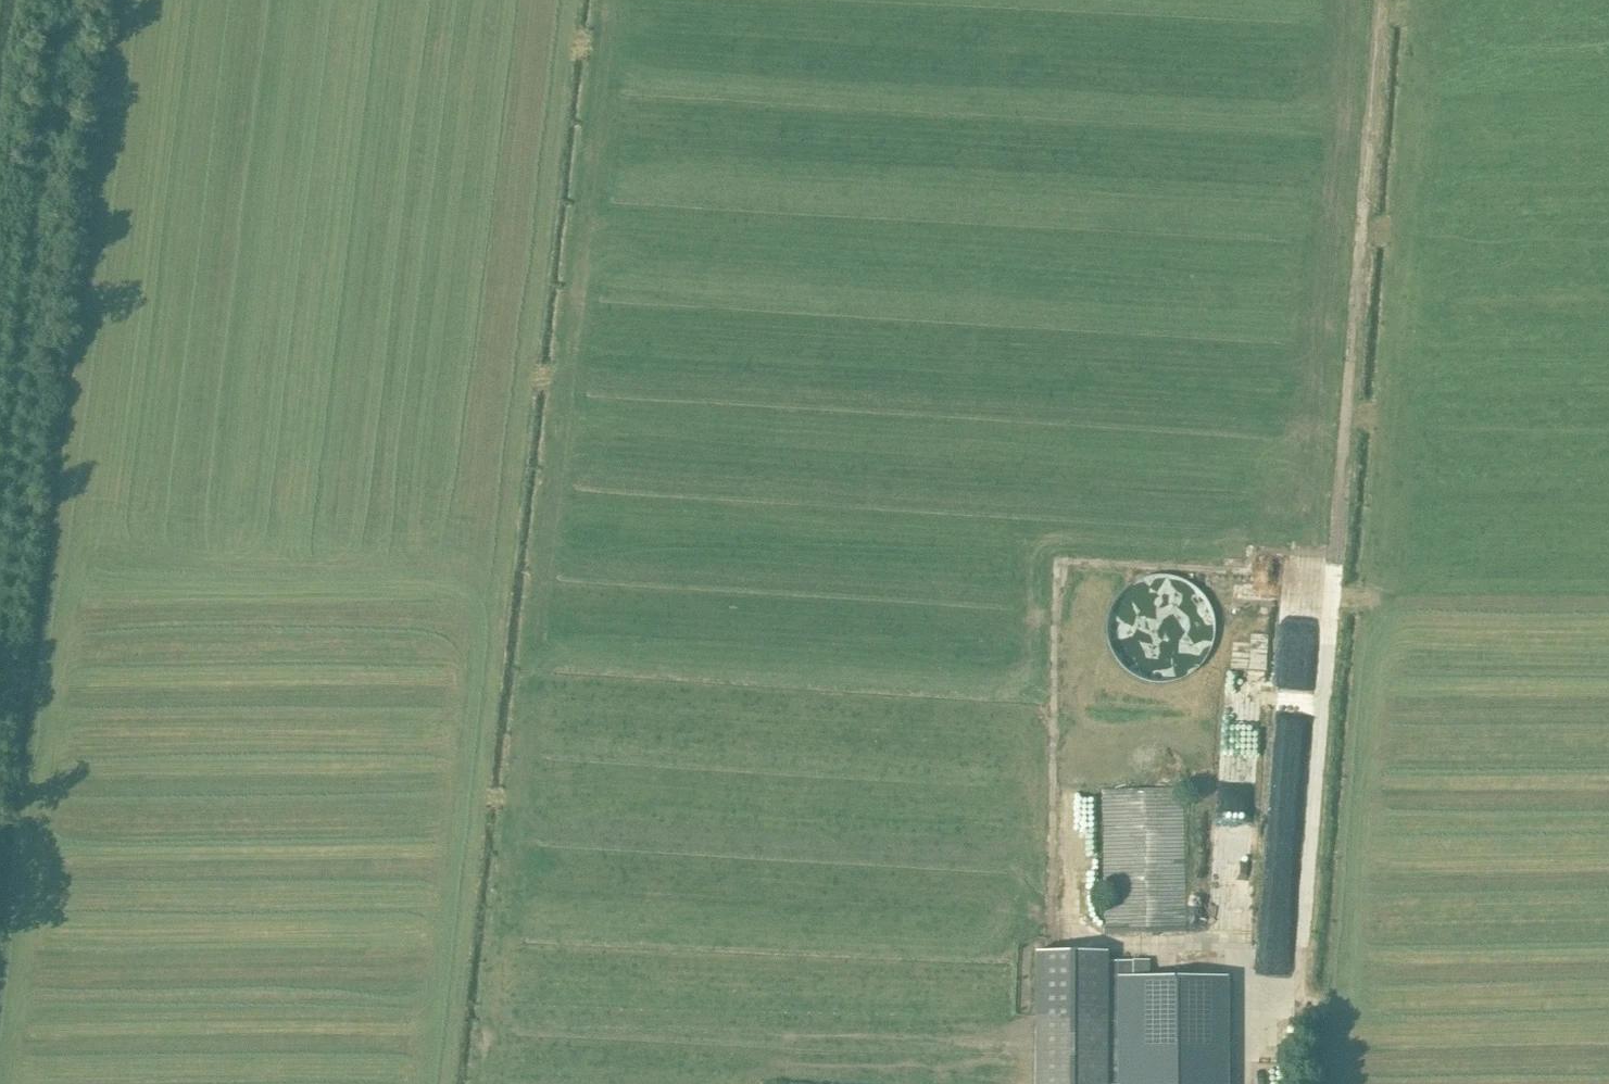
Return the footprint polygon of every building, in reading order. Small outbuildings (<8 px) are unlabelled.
[(1211,658),(1191,571),(1121,587),(1141,674),(1211,658)] [(1185,788),(1100,790),(1103,933),(1186,931),(1185,788)] [(1199,1079),(1233,1078),(1232,1027),(1246,1027),(1246,991),(1234,991),(1234,977),(1206,978),(1206,991),(1182,991),(1182,1017),(1162,1017),(1105,1016),(1106,951),(1036,951),(1035,1083),(1199,1083),(1199,1079)]
